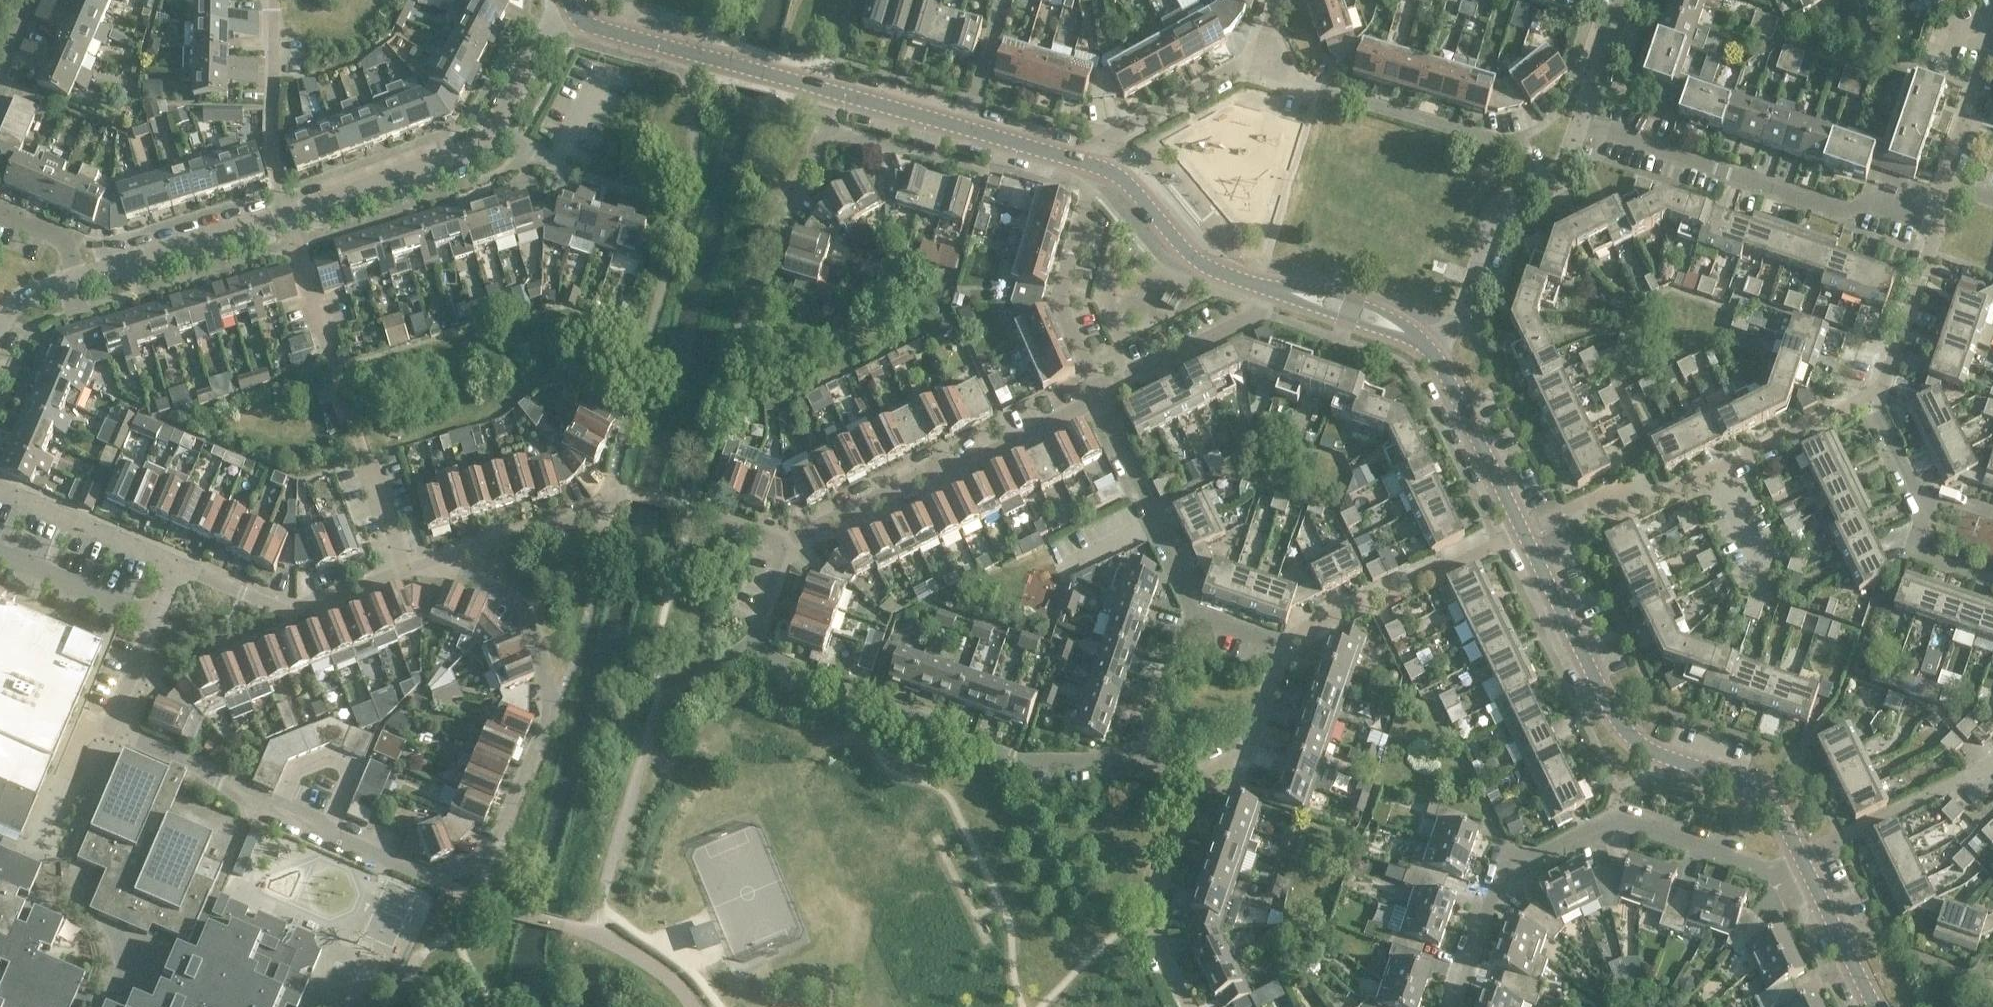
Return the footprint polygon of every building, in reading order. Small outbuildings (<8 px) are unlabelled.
[(84,0),(75,0),(71,9),(50,0),(43,0),(40,8),(108,37),(112,30),(101,25),(107,10),(84,0)] [(107,10),(111,0),(84,0),(107,10)] [(138,19),(149,22),(154,2),(148,0),(143,0),(138,19)] [(186,4),(196,5),(196,16),(196,24),(258,26),(259,14),(229,14),(230,0),(207,0),(186,0),(186,4)] [(450,11),(454,13),(500,37),(505,28),(499,25),(506,13),(503,12),(510,0),(475,0),(471,8),(456,0),(450,11)] [(862,26),(885,33),(895,0),(870,0),(862,26)] [(918,5),(902,0),(895,0),(885,33),(907,39),(918,5)] [(1072,10),(1075,0),(1066,0),(1064,8),(1072,10)] [(1251,11),(1254,0),(1218,0),(1216,9),(1237,26),(1244,17),(1246,9),(1251,11)] [(1313,21),(1346,10),(1342,0),(1306,0),(1313,21)] [(1562,12),(1566,0),(1529,0),(1529,1),(1562,12)] [(1704,7),(1684,0),(1670,0),(1665,17),(1697,28),(1704,7)] [(1872,5),(1870,0),(1858,0),(1857,1),(1861,10),(1872,5)] [(1938,9),(1956,0),(1934,0),(1938,9)] [(1206,1),(1183,14),(1189,24),(1205,54),(1225,43),(1223,38),(1230,34),(1237,26),(1216,9),(1206,1)] [(407,2),(399,19),(407,22),(415,6),(407,2)] [(1470,5),(1462,2),(1458,14),(1466,17),(1470,5)] [(929,46),(939,11),(918,5),(907,39),(929,46)] [(1466,17),(1475,19),(1478,7),(1470,5),(1466,17)] [(108,37),(40,8),(35,18),(62,30),(57,42),(88,55),(94,40),(105,45),(108,37)] [(1546,13),(1534,9),(1531,18),(1543,22),(1546,13)] [(1326,42),(1329,52),(1337,59),(1356,40),(1346,10),(1313,21),(1321,43),(1326,42)] [(450,11),(445,21),(460,28),(453,40),(483,56),(489,45),(494,48),(500,37),(454,13),(450,11)] [(951,52),(961,17),(939,11),(929,46),(951,52)] [(1752,23),(1763,27),(1767,17),(1755,13),(1752,23)] [(951,52),(973,59),(983,24),(961,17),(951,52)] [(1657,37),(1674,43),(1690,49),(1697,28),(1665,17),(1657,37)] [(1778,20),(1767,17),(1763,27),(1774,31),(1778,20)] [(399,19),(395,26),(403,30),(407,22),(399,19)] [(1760,37),(1763,27),(1752,23),(1748,33),(1760,37)] [(184,24),(183,32),(183,48),(229,49),(229,36),(258,37),(258,26),(196,24),(184,24)] [(1205,54),(1189,24),(1168,35),(1185,65),(1205,54)] [(1763,27),(1760,37),(1771,41),(1774,31),(1763,27)] [(1185,65),(1168,35),(1148,46),(1165,76),(1185,65)] [(1644,78),(1668,86),(1676,89),(1690,49),(1674,43),(1657,37),(1644,78)] [(477,80),(482,70),(477,67),(483,56),(453,40),(446,54),(435,48),(431,55),(477,80)] [(1355,70),(1353,75),(1376,81),(1385,48),(1356,40),(1337,59),(1345,67),(1355,70)] [(88,55),(57,42),(52,53),(25,41),(21,52),(42,61),(89,82),(93,74),(82,69),(88,55)] [(1005,43),(995,77),(1017,83),(1027,50),(1005,43)] [(1148,46),(1128,57),(1144,87),(1165,76),(1148,46)] [(1780,58),(1790,62),(1794,50),(1784,47),(1780,58)] [(183,48),(183,64),(183,72),(257,74),(258,62),(228,62),(229,49),(183,48)] [(1398,88),(1407,55),(1385,48),(1376,81),(1398,88)] [(1549,90),(1567,75),(1546,49),(1527,63),(1549,90)] [(1049,56),(1027,50),(1017,83),(1039,90),(1049,56)] [(1794,50),(1790,62),(1800,65),(1804,54),(1794,50)] [(373,55),(361,64),(364,73),(378,68),(373,55)] [(451,115),(466,87),(471,90),(477,80),(431,55),(427,63),(438,69),(425,92),(451,115)] [(1420,94),(1429,61),(1407,55),(1398,88),(1420,94)] [(1062,96),(1071,63),(1049,56),(1039,90),(1062,96)] [(1122,93),(1124,98),(1144,87),(1128,57),(1101,72),(1104,98),(1115,97),(1122,93)] [(1786,73),(1790,62),(1780,58),(1776,70),(1786,73)] [(89,82),(42,61),(38,72),(43,74),(38,86),(69,99),(75,84),(86,89),(89,82)] [(1442,101),(1451,68),(1429,61),(1420,94),(1442,101)] [(1800,65),(1790,62),(1786,73),(1796,76),(1800,65)] [(1085,97),(1093,100),(1104,98),(1101,72),(1071,63),(1062,96),(1084,103),(1085,97)] [(1527,101),(1530,105),(1549,90),(1527,63),(1503,83),(1508,109),(1519,107),(1527,101)] [(1464,107),(1474,74),(1451,68),(1442,101),(1464,107)] [(1842,79),(1852,83),(1856,71),(1846,68),(1842,79)] [(1856,71),(1852,83),(1862,86),(1866,75),(1856,71)] [(228,98),(228,84),(257,85),(257,74),(183,72),(182,80),(194,81),(194,97),(228,98)] [(1487,109),(1497,112),(1508,109),(1503,83),(1474,74),(1464,107),(1486,114),(1487,109)] [(1912,77),(1884,160),(1917,171),(1945,88),(1912,77)] [(1641,87),(1673,98),(1676,89),(1668,86),(1644,78),(1641,87)] [(1848,94),(1852,83),(1842,79),(1838,91),(1848,94)] [(411,131),(451,115),(425,92),(407,99),(401,83),(393,86),(411,131)] [(1720,130),(1726,113),(1731,97),(1690,83),(1679,116),(1720,130)] [(1862,86),(1852,83),(1848,94),(1858,97),(1862,86)] [(393,86),(385,89),(388,96),(373,101),(376,111),(377,110),(388,139),(411,131),(393,86)] [(15,97),(11,108),(34,118),(39,107),(15,97)] [(1731,97),(1726,113),(1720,130),(1741,137),(1752,104),(1731,97)] [(362,116),(356,100),(348,104),(365,148),(388,139),(377,110),(376,111),(362,116)] [(157,104),(144,108),(148,121),(161,117),(157,104)] [(343,157),(365,148),(348,104),(341,106),(344,115),(329,121),(343,157)] [(1773,111),(1752,104),(1741,137),(1762,144),(1773,111)] [(30,129),(34,118),(11,108),(6,119),(30,129)] [(222,122),(222,109),(203,109),(203,122),(222,122)] [(222,109),(222,122),(242,123),(242,109),(222,109)] [(185,110),(172,115),(176,127),(189,122),(185,110)] [(1794,118),(1773,111),(1762,144),(1783,151),(1794,118)] [(329,121),(315,126),(311,118),(303,121),(321,165),(343,157),(329,121)] [(1814,125),(1794,118),(1783,151),(1803,158),(1814,125)] [(6,119),(1,130),(25,140),(30,129),(6,119)] [(303,121),(296,124),(302,139),(287,145),(298,174),(321,165),(303,121)] [(1824,165),(1830,149),(1835,132),(1814,125),(1803,158),(1824,165)] [(147,129),(135,132),(137,139),(149,136),(147,129)] [(25,140),(1,130),(0,133),(0,143),(20,151),(25,140)] [(1835,132),(1830,149),(1824,165),(1866,179),(1877,147),(1835,132)] [(230,143),(242,185),(265,178),(256,148),(241,152),(237,141),(230,143)] [(28,195),(48,150),(40,146),(35,158),(20,151),(0,143),(0,171),(10,175),(5,185),(28,195)] [(242,185),(230,143),(221,146),(225,157),(211,161),(220,191),(242,185)] [(55,153),(48,150),(28,195),(50,205),(62,176),(48,170),(55,153)] [(220,191),(211,161),(195,166),(191,155),(183,157),(196,198),(220,191)] [(196,198),(183,157),(175,160),(179,171),(164,176),(173,205),(196,198)] [(1881,168),(1889,171),(1914,179),(1917,171),(1884,160),(1881,168)] [(84,165),(76,182),(62,176),(50,205),(72,214),(92,169),(84,165)] [(113,198),(92,189),(99,172),(92,169),(72,214),(94,224),(94,223),(111,230),(112,230),(113,198)] [(173,205),(164,176),(149,180),(145,169),(138,171),(150,212),(173,205)] [(904,178),(897,176),(886,177),(888,203),(889,203),(919,212),(929,177),(906,170),(904,178)] [(150,212),(138,171),(129,173),(133,185),(117,190),(119,196),(113,198),(112,230),(129,225),(127,219),(150,212)] [(868,182),(864,175),(844,186),(861,218),(888,203),(886,177),(875,178),(868,182)] [(951,184),(929,177),(919,212),(941,218),(951,184)] [(989,177),(987,186),(999,189),(1002,181),(989,177)] [(1710,210),(1676,199),(1665,195),(1643,206),(1640,201),(1648,197),(1653,183),(1637,178),(1631,197),(1617,204),(1625,220),(1633,237),(1667,220),(1682,225),(1678,237),(1698,244),(1706,223),(1710,210)] [(963,225),(973,190),(951,184),(941,218),(963,225)] [(827,205),(820,208),(813,217),(834,233),(861,218),(844,186),(823,198),(827,205)] [(545,203),(530,207),(527,196),(514,200),(510,187),(502,190),(515,236),(545,228),(545,203)] [(545,228),(573,237),(588,191),(580,188),(576,201),(563,197),(560,208),(545,203),(545,228)] [(502,190),(493,192),(497,205),(485,209),(495,243),(515,236),(502,190)] [(594,244),(605,211),(593,207),(597,194),(588,191),(573,237),(569,248),(591,255),(595,244),(594,244)] [(1065,223),(1071,201),(1038,191),(1032,214),(1065,223)] [(485,209),(472,213),(468,200),(460,202),(460,204),(474,249),(495,243),(485,209)] [(630,205),(622,202),(618,215),(605,211),(594,244),(595,244),(615,251),(630,205)] [(460,204),(439,211),(449,244),(454,259),(475,253),(474,249),(460,204)] [(1633,237),(1625,220),(1617,204),(1597,214),(1613,246),(1633,237)] [(615,251),(636,258),(647,224),(634,220),(639,208),(630,205),(615,251)] [(1710,210),(1706,223),(1698,244),(1719,252),(1731,217),(1710,210)] [(439,259),(436,248),(449,244),(439,211),(418,217),(432,261),(439,259)] [(986,225),(989,217),(977,213),(975,221),(986,225)] [(1032,214),(1025,236),(1058,245),(1065,223),(1032,214)] [(1511,321),(1517,331),(1523,343),(1517,346),(1513,338),(1500,333),(1495,349),(1513,355),(1520,368),(1552,352),(1536,319),(1541,304),(1554,308),(1574,251),(1588,244),(1594,256),(1613,246),(1597,214),(1555,234),(1547,258),(1541,256),(1544,248),(1538,235),(1523,242),(1532,260),(1511,321)] [(1754,215),(1751,224),(1743,249),(1744,249),(1763,256),(1775,222),(1754,215)] [(421,252),(425,264),(432,261),(418,217),(397,223),(408,257),(421,252)] [(804,233),(796,231),(790,254),(824,264),(833,233),(834,233),(813,217),(806,226),(804,233)] [(1719,252),(1740,259),(1744,249),(1743,249),(1751,224),(1731,217),(1719,252)] [(975,221),(973,229),(984,233),(986,225),(975,221)] [(1784,263),(1796,229),(1775,222),(1763,256),(1784,263)] [(390,274),(397,272),(394,261),(408,257),(397,223),(377,229),(390,274)] [(366,269),(379,265),(383,276),(390,274),(377,229),(356,236),(366,269)] [(1817,236),(1796,229),(1784,263),(1805,270),(1817,236)] [(344,275),(347,286),(348,287),(355,284),(352,273),(366,269),(356,236),(334,242),(337,252),(344,275)] [(1058,245),(1025,236),(1019,258),(1052,268),(1058,245)] [(1835,253),(1835,252),(1838,243),(1817,236),(1805,270),(1824,277),(1826,277),(1835,253)] [(923,240),(918,258),(929,261),(934,243),(923,240)] [(934,243),(929,261),(936,263),(941,245),(934,243)] [(347,286),(344,275),(337,252),(314,259),(324,293),(347,286)] [(1824,277),(1821,286),(1842,293),(1854,259),(1835,253),(1826,277),(1824,277)] [(804,292),(830,300),(834,288),(819,283),(824,264),(790,254),(783,276),(807,283),(804,292)] [(1019,258),(1012,280),(1017,282),(1011,303),(1042,301),(1052,268),(1019,258)] [(1875,266),(1854,259),(1842,293),(1863,301),(1875,266)] [(277,304),(299,297),(289,266),(268,272),(267,272),(277,304)] [(1863,301),(1884,308),(1896,273),(1875,266),(1863,301)] [(263,308),(277,304),(267,272),(268,272),(267,270),(245,277),(259,322),(267,319),(263,308)] [(1652,276),(1645,280),(1652,294),(1659,290),(1657,286),(1655,282),(1652,276)] [(225,283),(235,317),(249,313),(252,324),(259,322),(245,277),(225,283)] [(1710,280),(1702,278),(1697,293),(1704,296),(1710,280)] [(1755,280),(1747,278),(1742,293),(1750,296),(1755,280)] [(1704,296),(1712,298),(1717,283),(1710,280),(1704,296)] [(1750,296),(1757,298),(1762,283),(1755,280),(1750,296)] [(204,290),(218,334),(225,332),(222,321),(235,317),(225,283),(204,290)] [(568,287),(563,303),(574,306),(580,291),(568,287)] [(1992,304),(1992,303),(1992,287),(1973,297),(1957,292),(1950,313),(1984,324),(1992,304)] [(207,325),(210,337),(218,334),(204,290),(183,296),(193,330),(207,325)] [(544,291),(544,304),(556,304),(556,291),(544,291)] [(1161,303),(1174,310),(1181,299),(1168,291),(1161,303)] [(1797,295),(1789,292),(1784,307),(1792,310),(1797,295)] [(956,293),(953,303),(961,306),(964,295),(956,293)] [(1792,310),(1799,313),(1804,297),(1797,295),(1792,310)] [(162,302),(175,347),(183,345),(180,334),(193,330),(183,296),(162,302)] [(1025,346),(1056,332),(1042,301),(1011,303),(1020,323),(1015,325),(1025,346)] [(141,309),(151,342),(165,338),(168,349),(175,347),(162,302),(141,309)] [(1830,306),(1825,321),(1832,324),(1837,309),(1830,306)] [(121,315),(134,360),(141,358),(138,347),(151,342),(141,309),(121,315)] [(1840,326),(1845,311),(1837,309),(1832,324),(1840,326)] [(1748,326),(1751,318),(1736,313),(1733,320),(1748,326)] [(1950,313),(1943,334),(1977,346),(1984,324),(1950,313)] [(106,344),(109,355),(123,351),(127,362),(134,360),(121,315),(99,322),(106,344)] [(1853,331),(1861,333),(1866,318),(1858,316),(1853,331)] [(1786,338),(1821,350),(1828,329),(1794,317),(1786,338)] [(435,318),(426,321),(430,332),(442,328),(440,321),(435,318)] [(83,324),(91,349),(106,344),(99,322),(98,319),(83,324)] [(1746,333),(1748,326),(1733,320),(1731,328),(1746,333)] [(68,328),(75,353),(91,349),(83,324),(68,328)] [(1201,367),(1207,379),(1217,399),(1237,390),(1231,378),(1245,371),(1280,383),(1276,395),(1298,403),(1302,390),(1336,402),(1331,414),(1389,434),(1395,448),(1383,454),(1393,473),(1414,463),(1426,457),(1405,415),(1381,407),(1383,401),(1391,404),(1404,398),(1397,383),(1379,392),(1309,368),(1313,356),(1277,343),(1268,326),(1254,333),(1260,345),(1269,348),(1267,354),(1243,346),(1201,367)] [(51,348),(43,369),(86,387),(89,380),(94,367),(84,362),(82,361),(87,350),(75,353),(68,328),(57,332),(50,348),(51,348)] [(940,330),(930,335),(933,341),(943,336),(940,330)] [(1065,354),(1056,332),(1025,346),(1034,368),(1065,354)] [(1977,346),(1943,334),(1936,355),(1970,366),(1977,346)] [(310,335),(289,341),(293,355),(289,356),(293,370),(303,365),(315,351),(314,349),(310,335)] [(1779,359),(1795,365),(1814,371),(1821,350),(1786,338),(1779,359)] [(921,349),(917,342),(906,347),(910,355),(921,349)] [(349,347),(341,350),(344,358),(352,355),(349,347)] [(895,352),(899,360),(910,355),(906,347),(895,352)] [(1592,348),(1578,355),(1581,362),(1596,355),(1592,348)] [(1552,352),(1520,368),(1530,388),(1562,371),(1552,352)] [(1034,368),(1043,389),(1075,375),(1065,354),(1034,368)] [(1581,362),(1585,369),(1599,362),(1596,355),(1581,362)] [(1939,390),(1942,380),(1963,387),(1970,366),(1936,355),(1921,398),(1939,390)] [(1698,371),(1691,357),(1684,361),(1691,375),(1698,371)] [(1786,411),(1790,400),(1794,388),(1800,389),(1797,398),(1803,410),(1817,403),(1809,386),(1814,371),(1795,365),(1779,359),(1767,395),(1753,402),(1747,390),(1728,400),(1744,432),(1786,411)] [(881,369),(877,361),(866,367),(870,374),(881,369)] [(1677,364),(1684,378),(1691,375),(1684,361),(1677,364)] [(855,372),(859,380),(870,374),(866,367),(855,372)] [(1217,399),(1207,379),(1201,367),(1181,376),(1197,409),(1217,399)] [(271,381),(267,368),(252,373),(256,385),(271,381)] [(34,389),(66,403),(77,407),(86,387),(43,369),(34,389)] [(1530,388),(1539,407),(1572,391),(1562,371),(1530,388)] [(237,377),(241,390),(256,385),(252,373),(237,377)] [(1003,380),(999,373),(988,378),(992,386),(1003,380)] [(1181,376),(1161,386),(1177,419),(1197,409),(1181,376)] [(1659,391),(1652,376),(1645,380),(1652,394),(1659,391)] [(992,386),(995,393),(1007,388),(1003,380),(992,386)] [(1637,383),(1644,398),(1652,394),(1645,380),(1637,383)] [(839,389),(836,382),(825,387),(829,394),(839,389)] [(972,426),(993,415),(977,383),(956,393),(972,426)] [(568,386),(563,396),(574,402),(580,392),(568,386)] [(1161,386),(1142,396),(1158,428),(1177,419),(1161,386)] [(1598,394),(1591,397),(1594,403),(1601,399),(1602,401),(1616,394),(1612,387),(1598,394)] [(62,412),(66,403),(34,389),(26,409),(68,427),(71,420),(65,418),(65,416),(64,413),(62,412)] [(188,389),(171,394),(175,408),(192,403),(188,389)] [(196,393),(200,405),(214,400),(211,389),(196,393)] [(819,390),(806,396),(811,406),(824,400),(819,390)] [(1939,390),(1921,398),(1906,406),(1916,425),(1949,409),(1939,390)] [(1539,407),(1549,427),(1582,411),(1572,391),(1539,407)] [(771,392),(763,392),(764,405),(773,405),(771,392)] [(956,393),(936,403),(934,404),(951,436),(972,426),(956,393)] [(1602,401),(1605,408),(1619,401),(1616,394),(1602,401)] [(803,398),(797,400),(804,413),(812,409),(811,406),(806,396),(803,398)] [(1142,396),(1122,405),(1138,438),(1158,428),(1142,396)] [(787,398),(777,398),(778,413),(787,412),(787,398)] [(936,403),(934,399),(912,409),(928,442),(943,435),(945,439),(951,436),(934,404),(936,403)] [(525,400),(519,405),(530,419),(536,406),(525,400)] [(1708,409),(1724,442),(1744,432),(1728,400),(1708,409)] [(1992,409),(1992,402),(1987,401),(1982,416),(1990,418),(1992,409)] [(606,445),(617,425),(585,408),(574,428),(606,445)] [(68,427),(26,409),(17,429),(49,443),(55,430),(65,434),(68,427)] [(908,452),(928,442),(912,409),(892,419),(908,452)] [(1704,452),(1724,442),(1708,409),(1688,419),(1704,452)] [(1958,429),(1949,409),(1916,425),(1926,445),(1958,429)] [(121,410),(115,424),(127,429),(132,415),(121,410)] [(1549,427),(1559,447),(1591,431),(1582,411),(1549,427)] [(137,415),(131,429),(138,432),(144,430),(148,420),(137,415)] [(887,462),(908,452),(892,419),(871,429),(887,462)] [(1685,461),(1704,452),(1688,419),(1669,429),(1685,461)] [(120,450),(129,430),(127,429),(115,424),(107,420),(98,440),(120,450)] [(502,422),(494,424),(498,437),(506,434),(502,422)] [(1102,456),(1086,423),(1065,434),(1081,466),(1082,466),(1102,456)] [(170,440),(175,429),(163,424),(159,435),(170,440)] [(1327,424),(1324,433),(1333,436),(1336,427),(1327,424)] [(478,425),(471,428),(476,446),(484,444),(478,425)] [(1635,433),(1631,426),(1617,433),(1621,440),(1635,433)] [(1238,427),(1231,430),(1236,440),(1242,437),(1238,427)] [(470,428),(458,431),(464,451),(476,447),(470,428)] [(574,428),(567,440),(564,438),(561,437),(557,437),(553,438),(547,442),(558,456),(575,476),(584,469),(588,462),(595,466),(606,445),(574,428)] [(8,449),(51,467),(54,461),(43,456),(49,443),(17,429),(8,449)] [(867,472),(887,462),(871,429),(851,439),(867,472)] [(1649,438),(1665,471),(1685,461),(1669,429),(1649,438)] [(1968,449),(1958,429),(1926,445),(1935,465),(1968,449)] [(826,439),(831,449),(847,482),(867,472),(851,439),(846,430),(826,439)] [(1559,447),(1568,466),(1601,450),(1591,431),(1559,447)] [(191,449),(196,438),(185,433),(180,444),(191,449)] [(1621,440),(1624,447),(1638,440),(1635,433),(1621,440)] [(1833,433),(1801,449),(1810,469),(1843,453),(1833,433)] [(1063,481),(1084,470),(1082,466),(1081,466),(1065,434),(1059,437),(1061,441),(1047,448),(1063,481)] [(439,438),(442,450),(451,447),(447,435),(439,438)] [(728,442),(719,468),(729,471),(721,494),(743,502),(754,467),(758,457),(755,456),(756,452),(737,445),(728,442)] [(215,446),(212,453),(223,458),(226,451),(215,446)] [(1039,487),(1041,491),(1063,481),(1047,448),(1032,455),(1030,451),(1024,454),(1040,487),(1039,487)] [(8,449),(0,469),(0,470),(32,484),(37,470),(48,475),(51,467),(8,449)] [(831,449),(810,460),(812,464),(813,463),(828,496),(835,493),(833,489),(847,482),(831,449)] [(1935,465),(1945,485),(1960,477),(1978,469),(1968,449),(1935,465)] [(1578,486),(1611,470),(1601,450),(1568,466),(1578,486)] [(242,469),(243,467),(246,460),(226,451),(223,458),(222,460),(242,469)] [(1208,456),(1215,471),(1222,467),(1215,453),(1208,456)] [(1810,469),(1820,489),(1853,473),(1843,453),(1810,469)] [(1040,487),(1024,454),(1004,464),(1019,497),(1039,487),(1040,487)] [(786,503),(797,503),(804,499),(807,507),(828,496),(813,463),(812,464),(810,460),(808,455),(784,466),(784,477),(786,503)] [(1992,489),(1992,455),(1987,472),(1978,469),(1960,477),(1992,489)] [(539,500),(562,493),(559,485),(567,483),(575,476),(558,456),(530,464),(529,465),(539,500)] [(743,502),(765,509),(768,502),(775,504),(786,503),(784,477),(780,476),(780,463),(758,456),(758,457),(754,467),(743,502)] [(1209,474),(1215,471),(1208,456),(1202,460),(1209,474)] [(1426,457),(1414,463),(1393,473),(1403,493),(1436,477),(1426,457)] [(515,502),(531,497),(532,501),(539,500),(529,465),(530,464),(528,460),(505,467),(515,502)] [(1004,464),(983,474),(999,507),(1001,511),(1004,517),(1025,507),(1019,497),(1004,464)] [(127,508),(141,475),(120,466),(106,499),(127,508)] [(148,517),(167,475),(145,466),(141,475),(127,508),(148,517)] [(494,508),(515,502),(505,467),(483,473),(494,508)] [(1388,467),(1378,470),(1383,487),(1393,484),(1388,467)] [(1354,476),(1347,495),(1374,482),(1368,469),(1354,476)] [(1168,476),(1161,480),(1168,494),(1175,491),(1187,485),(1180,470),(1168,476)] [(436,475),(439,486),(441,491),(441,490),(451,525),(458,523),(457,519),(472,514),(462,479),(451,483),(447,472),(436,475)] [(167,473),(167,475),(148,517),(155,520),(156,516),(170,522),(185,488),(188,481),(167,473)] [(472,514),(494,508),(483,473),(462,479),(472,514)] [(1853,473),(1820,489),(1830,509),(1863,493),(1853,473)] [(979,481),(965,488),(981,521),(1001,511),(999,507),(983,474),(977,477),(979,481)] [(1782,483),(1778,476),(1764,483),(1767,490),(1782,483)] [(1436,477),(1403,493),(1413,513),(1445,497),(1436,477)] [(1160,498),(1168,494),(1161,480),(1153,483),(1160,498)] [(1238,489),(1253,494),(1255,486),(1240,481),(1238,489)] [(1767,490),(1771,498),(1785,491),(1782,483),(1767,490)] [(88,484),(79,504),(92,510),(101,490),(88,484)] [(1100,507),(1124,495),(1118,484),(1095,495),(1100,507)] [(206,498),(185,488),(170,522),(192,531),(206,498)] [(960,531),(981,521),(965,488),(945,498),(960,531)] [(419,497),(423,511),(429,532),(451,525),(441,490),(441,491),(419,497)] [(1216,513),(1206,493),(1173,509),(1183,529),(1216,513)] [(1276,493),(1271,508),(1278,510),(1283,496),(1276,493)] [(1839,528),(1863,517),(1872,512),(1863,493),(1830,509),(1839,527),(1839,528)] [(1095,495),(1087,499),(1093,510),(1100,507),(1095,495)] [(1286,513),(1291,498),(1283,496),(1278,510),(1286,513)] [(1445,497),(1413,513),(1422,532),(1455,516),(1445,497)] [(227,507),(206,498),(192,531),(213,540),(227,507)] [(924,508),(940,541),(960,531),(945,498),(924,508)] [(288,501),(288,513),(296,517),(296,501),(288,501)] [(1307,504),(1305,512),(1320,517),(1323,509),(1307,504)] [(232,553),(246,520),(247,520),(249,516),(227,507),(213,540),(228,546),(226,551),(232,553)] [(924,508),(904,518),(920,551),(940,541),(924,508)] [(1355,508),(1340,515),(1344,522),(1358,515),(1355,508)] [(1695,519),(1692,512),(1678,519),(1681,526),(1695,519)] [(1066,513),(1056,518),(1061,527),(1070,523),(1066,513)] [(1210,552),(1206,543),(1226,534),(1216,513),(1183,529),(1197,559),(1210,552)] [(1344,522),(1347,529),(1362,522),(1358,515),(1344,522)] [(1797,515),(1783,522),(1786,529),(1801,522),(1797,515)] [(1422,532),(1432,552),(1465,536),(1455,516),(1422,532)] [(1839,527),(1830,531),(1840,551),(1872,535),(1863,517),(1839,528),(1839,527)] [(899,561),(920,551),(904,518),(883,529),(899,561)] [(1681,526),(1684,533),(1699,526),(1695,519),(1681,526)] [(267,529),(247,520),(246,520),(232,553),(252,562),(267,529)] [(361,555),(353,535),(347,521),(325,530),(338,564),(361,555)] [(1042,521),(1035,525),(1040,536),(1048,533),(1042,521)] [(296,568),(307,568),(314,565),(317,572),(338,564),(325,530),(322,522),(296,532),(296,541),(296,568)] [(1790,536),(1804,529),(1801,522),(1786,529),(1790,536)] [(1637,523),(1604,539),(1614,559),(1646,543),(1637,523)] [(275,572),(278,564),(285,567),(296,568),(296,541),(267,529),(252,562),(275,572)] [(876,567),(878,571),(899,561),(883,529),(869,536),(867,531),(861,534),(877,567),(876,567)] [(843,552),(836,555),(829,564),(848,581),(876,567),(877,567),(861,534),(839,545),(843,552)] [(1840,551),(1849,571),(1882,555),(1872,535),(1840,551)] [(1365,537),(1354,542),(1361,556),(1372,551),(1365,537)] [(1032,552),(1026,541),(1019,545),(1024,556),(1032,552)] [(1342,584),(1362,574),(1347,541),(1326,551),(1342,584)] [(1614,559),(1623,578),(1656,562),(1646,543),(1614,559)] [(1011,548),(1017,560),(1024,556),(1019,545),(1011,548)] [(1384,567),(1369,574),(1373,581),(1387,574),(1398,569),(1388,549),(1377,554),(1380,560),(1384,567)] [(1326,551),(1306,561),(1316,581),(1307,585),(1313,598),(1342,584),(1326,551)] [(1714,558),(1711,551),(1696,558),(1700,565),(1714,558)] [(1235,568),(1214,561),(1210,552),(1197,559),(1208,580),(1203,596),(1223,603),(1235,568)] [(1859,591),(1892,575),(1882,555),(1849,571),(1859,591)] [(1805,568),(1807,561),(1792,556),(1790,563),(1805,568)] [(983,558),(976,562),(981,572),(988,568),(983,558)] [(1151,605),(1159,582),(1152,579),(1156,567),(1131,558),(1119,594),(1151,605)] [(1703,572),(1718,565),(1714,558),(1700,565),(1703,572)] [(1380,560),(1366,567),(1369,574),(1384,567),(1380,560)] [(1623,578),(1633,598),(1666,582),(1656,562),(1623,578)] [(953,569),(956,574),(960,582),(971,577),(964,563),(953,569)] [(1790,563),(1787,571),(1802,576),(1805,568),(1790,563)] [(79,582),(85,569),(72,564),(67,577),(79,582)] [(819,579),(811,577),(804,598),(838,610),(848,581),(829,564),(822,572),(819,579)] [(1479,565),(1446,581),(1456,601),(1489,585),(1479,565)] [(1244,610),(1256,576),(1235,568),(1223,603),(1244,610)] [(1906,573),(1894,607),(1915,615),(1926,580),(1906,573)] [(960,582),(956,574),(944,580),(948,588),(960,582)] [(1265,617),(1277,583),(1256,576),(1244,610),(1265,617)] [(1718,579),(1712,583),(1715,589),(1722,586),(1718,579)] [(1947,587),(1926,580),(1915,615),(1935,622),(1947,587)] [(927,585),(931,595),(939,592),(934,581),(927,585)] [(1643,618),(1655,612),(1676,602),(1666,582),(1633,598),(1643,618)] [(1286,624),(1292,608),(1313,598),(1307,585),(1298,590),(1277,583),(1265,617),(1286,624)] [(1466,620),(1498,604),(1489,585),(1456,601),(1466,620)] [(392,628),(394,632),(393,633),(396,639),(421,630),(421,617),(421,590),(410,590),(403,593),(400,586),(377,595),(391,628),(392,628)] [(439,594),(432,591),(421,590),(421,617),(450,629),(464,595),(442,586),(439,594)] [(1968,594),(1947,587),(1935,622),(1956,629),(1968,594)] [(1080,596),(1068,592),(1065,601),(1077,605),(1080,596)] [(1143,627),(1151,605),(1119,594),(1111,616),(1143,627)] [(1989,601),(1968,594),(1956,629),(1977,636),(1989,601)] [(393,633),(394,632),(392,628),(391,628),(377,595),(372,597),(374,601),(359,607),(372,641),(373,641),(377,650),(397,642),(396,639),(393,633)] [(482,612),(486,605),(464,595),(450,629),(479,641),(497,623),(489,615),(482,612)] [(797,620),(831,632),(838,610),(804,598),(797,620)] [(1062,610),(1074,614),(1077,605),(1065,601),(1062,610)] [(1756,604),(1748,601),(1743,616),(1751,619),(1756,604)] [(1834,618),(1839,603),(1832,601),(1827,615),(1834,618)] [(1989,601),(1977,636),(1992,641),(1992,603),(1989,601)] [(19,835),(101,646),(0,602),(0,827),(19,835)] [(1664,660),(1675,664),(1687,668),(1686,674),(1677,671),(1665,677),(1672,691),(1689,683),(1704,688),(1709,670),(1715,653),(1680,641),(1673,627),(1685,621),(1676,602),(1655,612),(1643,618),(1664,660)] [(1508,624),(1498,604),(1466,620),(1475,640),(1508,624)] [(1758,621),(1764,606),(1756,604),(1751,619),(1758,621)] [(377,650),(373,641),(372,641),(359,607),(337,616),(355,659),(377,650)] [(1799,611),(1792,609),(1786,624),(1794,626),(1799,611)] [(939,611),(935,623),(944,626),(953,629),(957,617),(948,614),(939,611)] [(1802,629),(1807,614),(1799,611),(1794,626),(1802,629)] [(337,616),(316,624),(330,658),(334,667),(354,659),(355,659),(337,616)] [(1135,650),(1143,627),(1111,616),(1104,640),(1135,650)] [(797,620),(789,643),(815,651),(812,660),(820,662),(823,654),(831,632),(797,620)] [(1399,621),(1385,628),(1388,635),(1403,628),(1399,621)] [(508,638),(505,631),(497,623),(479,641),(490,670),(524,657),(515,635),(508,638)] [(984,626),(975,623),(971,635),(980,638),(984,626)] [(1836,640),(1841,625),(1834,623),(1829,638),(1836,640)] [(308,667),(330,658),(316,624),(295,633),(308,667)] [(1485,659),(1517,643),(1508,624),(1475,640),(1485,659)] [(980,638),(989,641),(993,629),(984,626),(980,638)] [(1392,642),(1406,635),(1403,628),(1388,635),(1392,642)] [(1353,674),(1365,638),(1340,629),(1336,642),(1329,639),(1321,663),(1353,674)] [(874,636),(871,646),(880,649),(884,639),(885,635),(875,632),(874,636)] [(287,675),(308,667),(295,633),(274,641),(287,675)] [(1031,636),(1022,633),(1018,645),(1027,648),(1031,636)] [(1036,651),(1040,639),(1031,636),(1027,648),(1036,651)] [(1135,650),(1104,640),(1096,663),(1127,673),(1135,650)] [(274,641),(253,650),(267,683),(275,680),(287,675),(274,641)] [(1060,650),(1072,654),(1075,645),(1063,641),(1060,650)] [(892,673),(890,679),(913,687),(924,656),(888,643),(879,668),(892,673)] [(1494,679),(1527,663),(1517,643),(1485,659),(1494,679)] [(859,667),(872,671),(880,649),(871,646),(867,644),(859,667)] [(253,650),(232,658),(250,703),(271,694),(267,683),(253,650)] [(1072,654),(1060,650),(1056,659),(1069,663),(1072,654)] [(1715,653),(1709,670),(1704,688),(1724,695),(1736,660),(1715,653)] [(924,656),(913,687),(936,695),(947,663),(924,656)] [(525,682),(533,679),(524,657),(490,670),(502,700),(528,700),(528,689),(525,682)] [(215,660),(210,662),(227,707),(228,712),(250,703),(232,658),(217,664),(215,660)] [(1421,666),(1418,659),(1403,666),(1407,673),(1421,666)] [(1916,659),(1905,663),(1909,673),(1920,669),(1916,659)] [(1757,667),(1736,660),(1724,695),(1745,702),(1757,667)] [(193,708),(203,717),(227,707),(210,662),(187,671),(190,678),(183,681),(175,689),(193,708)] [(363,681),(381,672),(377,663),(358,672),(363,681)] [(947,663),(936,695),(958,703),(969,671),(947,663)] [(1119,697),(1127,673),(1096,663),(1088,686),(1119,697)] [(1314,685),(1345,696),(1353,674),(1321,663),(1314,685)] [(1528,688),(1537,683),(1527,663),(1494,679),(1504,698),(1528,688)] [(1407,673),(1410,681),(1425,674),(1421,666),(1407,673)] [(1766,709),(1778,674),(1757,667),(1745,702),(1766,709)] [(1890,670),(1885,685),(1893,688),(1898,673),(1890,670)] [(981,710),(991,679),(969,671),(958,703),(981,710)] [(1917,680),(1912,695),(1922,698),(1929,701),(1931,701),(1936,686),(1939,677),(1922,671),(1918,680),(1917,680)] [(419,672),(408,674),(411,680),(414,687),(418,683),(419,683),(419,672)] [(1900,691),(1906,675),(1898,673),(1893,688),(1900,691)] [(1787,716),(1798,681),(1778,674),(1766,709),(1787,716)] [(1003,718),(1014,686),(991,679),(981,710),(1003,718)] [(414,687),(411,680),(398,685),(403,698),(414,687)] [(1787,716),(1808,723),(1819,689),(1798,681),(1787,716)] [(1314,685),(1306,708),(1337,719),(1345,696),(1314,685)] [(1027,726),(1038,694),(1014,686),(1003,718),(1027,726)] [(1088,686),(1080,708),(1112,719),(1119,697),(1088,686)] [(1936,686),(1931,701),(1940,705),(1948,707),(1951,708),(1952,705),(1956,693),(1936,686)] [(1056,700),(1059,691),(1047,687),(1044,696),(1056,700)] [(1528,688),(1504,698),(1495,703),(1505,723),(1538,707),(1528,688)] [(147,723),(180,737),(193,708),(175,689),(167,697),(164,704),(157,701),(147,723)] [(1456,698),(1453,691),(1438,698),(1442,705),(1456,698)] [(1888,691),(1883,707),(1890,709),(1895,694),(1888,691)] [(1956,693),(1952,705),(1962,709),(1966,697),(1956,693)] [(1898,712),(1903,697),(1895,694),(1890,709),(1898,712)] [(1044,696),(1041,705),(1053,709),(1056,700),(1044,696)] [(1456,698),(1442,705),(1445,712),(1451,724),(1466,717),(1460,705),(1456,698)] [(1380,708),(1392,712),(1395,703),(1383,699),(1380,708)] [(525,718),(528,711),(528,700),(502,700),(490,728),(523,743),(532,721),(525,718)] [(296,727),(286,702),(274,706),(285,732),(296,727)] [(316,718),(327,714),(322,702),(311,706),(316,718)] [(1538,707),(1505,723),(1515,743),(1547,727),(1538,707)] [(1080,708),(1072,731),(1104,742),(1112,719),(1080,708)] [(1298,731),(1330,742),(1337,719),(1306,708),(1298,731)] [(1392,712),(1380,708),(1377,717),(1389,721),(1392,712)] [(312,725),(321,748),(330,744),(330,718),(312,725)] [(350,726),(330,718),(330,744),(341,749),(350,726)] [(1967,718),(1956,729),(1961,734),(1973,723),(1967,718)] [(1466,722),(1458,726),(1463,735),(1470,731),(1466,722)] [(1967,740),(1972,735),(1979,729),(1973,723),(1961,734),(1967,740)] [(301,730),(309,752),(321,748),(312,725),(301,730)] [(1849,725),(1817,741),(1826,761),(1859,745),(1849,725)] [(1982,745),(1992,734),(1983,725),(1979,729),(1972,735),(1982,745)] [(350,726),(341,749),(352,753),(361,731),(350,726)] [(516,747),(520,749),(523,743),(490,728),(486,726),(476,748),(510,762),(516,747)] [(1547,727),(1515,743),(1524,762),(1557,746),(1547,727)] [(296,757),(309,752),(301,730),(288,735),(296,757)] [(364,758),(373,736),(361,731),(352,753),(364,758)] [(1298,731),(1290,754),(1322,765),(1330,742),(1298,731)] [(1957,739),(1952,733),(1940,744),(1946,750),(1957,739)] [(287,761),(289,760),(296,757),(288,735),(269,742),(287,761)] [(1946,750),(1951,756),(1963,744),(1957,739),(1946,750)] [(269,742),(261,760),(283,770),(287,761),(269,742)] [(1376,758),(1380,749),(1367,744),(1364,754),(1376,758)] [(1869,765),(1859,745),(1826,761),(1836,781),(1869,765)] [(1557,746),(1524,762),(1534,782),(1567,766),(1557,746)] [(476,748),(471,759),(461,755),(457,764),(467,768),(501,783),(510,762),(476,748)] [(286,1006),(288,1006),(297,1006),(308,980),(298,976),(300,974),(308,970),(312,972),(320,952),(317,950),(313,942),(315,938),(295,929),(293,933),(285,937),(282,935),(286,926),(257,913),(252,923),(244,919),(248,909),(218,897),(214,906),(205,902),(222,864),(203,856),(211,837),(166,818),(178,792),(186,770),(170,763),(166,773),(121,753),(76,859),(105,872),(88,910),(147,935),(151,925),(188,941),(184,951),(193,955),(173,1003),(183,1006),(285,1006),(286,1006)] [(1322,765),(1290,754),(1283,777),(1314,787),(1322,765)] [(1364,754),(1361,762),(1373,766),(1376,758),(1364,754)] [(261,760),(256,771),(278,781),(283,770),(261,760)] [(386,781),(391,770),(369,760),(364,772),(386,782),(386,781)] [(1879,784),(1869,765),(1836,781),(1846,800),(1879,784)] [(1534,782),(1544,801),(1576,785),(1567,766),(1534,782)] [(492,804),(501,783),(467,768),(458,789),(492,804)] [(274,792),(278,781),(256,771),(252,782),(274,792)] [(383,789),(386,782),(364,772),(360,783),(382,793),(383,789)] [(1276,800),(1274,804),(1298,812),(1299,808),(1306,810),(1314,787),(1283,777),(1275,800),(1276,800)] [(386,782),(383,789),(393,794),(397,785),(386,781),(386,782)] [(382,793),(360,783),(356,794),(377,803),(382,793)] [(1846,800),(1854,818),(1856,820),(1888,804),(1879,784),(1846,800)] [(1544,801),(1553,821),(1586,804),(1576,785),(1544,801)] [(475,822),(482,825),(492,804),(458,789),(446,818),(445,818),(464,837),(472,829),(475,822)] [(1366,805),(1369,796),(1357,792),(1354,801),(1366,805)] [(373,814),(377,803),(356,794),(351,805),(373,814)] [(1253,829),(1261,806),(1230,795),(1222,818),(1253,829)] [(1351,810),(1363,814),(1366,805),(1354,801),(1351,810)] [(1959,807),(1953,801),(1941,812),(1947,818),(1959,807)] [(1470,855),(1478,832),(1455,824),(1459,813),(1430,803),(1426,815),(1440,819),(1432,842),(1470,855)] [(368,825),(371,818),(373,814),(351,805),(346,816),(368,825)] [(1502,805),(1493,810),(1499,821),(1508,817),(1502,805)] [(1947,818),(1953,824),(1964,813),(1959,807),(1947,818)] [(449,847),(456,845),(464,837),(445,818),(416,830),(430,864),(452,855),(449,847)] [(1222,818),(1214,841),(1246,852),(1255,855),(1258,845),(1249,842),(1253,829),(1222,818)] [(1864,837),(1874,857),(1906,841),(1896,821),(1864,837)] [(232,872),(242,876),(262,829),(252,825),(232,872)] [(1981,832),(1992,844),(1992,843),(1992,833),(1987,827),(1981,832)] [(1297,844),(1300,835),(1288,830),(1285,840),(1297,844)] [(1285,840),(1282,848),(1294,853),(1297,844),(1285,840)] [(1238,875),(1246,852),(1214,841),(1206,864),(1238,875)] [(1916,861),(1906,841),(1874,857),(1883,877),(1916,861)] [(1439,871),(1463,878),(1470,855),(1432,842),(1424,865),(1411,861),(1407,872),(1435,882),(1439,871)] [(12,853),(0,848),(0,965),(1,965),(0,966),(0,1006),(70,1006),(77,991),(84,975),(36,954),(40,946),(50,950),(62,920),(33,908),(24,927),(16,923),(24,904),(14,900),(18,891),(28,895),(40,866),(21,857),(12,853)] [(1951,861),(1957,867),(1968,856),(1962,850),(1951,861)] [(1968,856),(1957,867),(1962,873),(1974,862),(1968,856)] [(1654,866),(1631,859),(1619,893),(1615,892),(1609,892),(1610,908),(1618,908),(1621,898),(1641,905),(1654,866)] [(1926,880),(1916,861),(1883,877),(1893,896),(1926,880)] [(1609,892),(1608,880),(1597,881),(1593,882),(1583,862),(1560,873),(1578,909),(1598,900),(1602,909),(1610,908),(1609,892)] [(1230,897),(1238,875),(1206,864),(1198,887),(1230,897)] [(1679,901),(1669,898),(1677,874),(1654,866),(1641,905),(1664,913),(1659,926),(1670,930),(1679,901)] [(1455,901),(1432,893),(1435,882),(1407,872),(1403,884),(1416,889),(1409,911),(1447,924),(1455,901)] [(1560,918),(1578,909),(1560,873),(1539,883),(1549,904),(1546,906),(1538,914),(1548,922),(1547,923),(1559,934),(1565,927),(1560,918)] [(1281,889),(1284,880),(1272,876),(1269,885),(1281,889)] [(1893,896),(1903,916),(1918,909),(1935,900),(1926,880),(1893,896)] [(1723,890),(1700,882),(1692,906),(1679,901),(1670,930),(1683,934),(1687,921),(1710,928),(1723,890)] [(1269,885),(1266,894),(1278,898),(1281,889),(1269,885)] [(1191,932),(1219,930),(1235,929),(1244,902),(1230,897),(1198,887),(1191,910),(1197,912),(1191,932)] [(1374,887),(1372,896),(1392,901),(1394,891),(1374,887)] [(1735,932),(1746,898),(1723,890),(1710,928),(1730,935),(1726,945),(1732,950),(1743,937),(1738,934),(1735,932)] [(1918,909),(1940,917),(1933,938),(1955,945),(1966,911),(1935,900),(1918,909)] [(1387,930),(1384,941),(1393,944),(1413,951),(1417,940),(1426,943),(1439,948),(1447,924),(1409,911),(1395,907),(1387,930)] [(1976,952),(1981,937),(1992,931),(1992,915),(1987,918),(1966,911),(1955,945),(1976,952)] [(1542,931),(1508,919),(1500,943),(1538,956),(1545,936),(1554,939),(1559,934),(1547,923),(1543,927),(1542,931)] [(712,922),(689,931),(698,953),(720,945),(712,922)] [(1793,951),(1782,929),(1750,945),(1748,942),(1743,937),(1732,950),(1739,955),(1748,951),(1757,970),(1793,951)] [(1219,930),(1191,932),(1200,951),(1194,954),(1204,975),(1234,961),(1232,957),(1233,957),(1235,950),(1231,944),(1225,941),(1225,942),(1219,930)] [(1540,995),(1544,983),(1542,982),(1550,960),(1538,956),(1500,943),(1492,966),(1515,974),(1511,985),(1540,995)] [(1393,958),(1385,981),(1423,994),(1431,970),(1409,963),(1413,951),(1393,944),(1389,956),(1393,958)] [(1804,973),(1793,951),(1757,970),(1767,991),(1755,997),(1759,1006),(1764,1006),(1787,995),(1782,984),(1804,973)] [(1204,975),(1215,998),(1222,995),(1228,1006),(1251,995),(1234,961),(1204,975)] [(1311,966),(1302,970),(1305,976),(1314,972),(1311,966)] [(1387,1006),(1419,1006),(1423,994),(1385,981),(1378,1000),(1369,997),(1363,1003),(1368,1006),(1381,1006),(1381,1005),(1387,1006)] [(1508,996),(1484,988),(1478,1006),(1521,1006),(1522,1002),(1536,1006),(1540,995),(1511,985),(1508,996)] [(74,1006),(88,1006),(92,997),(88,996),(78,991),(71,1006),(74,1006)] [(131,995),(127,1005),(117,1001),(114,1006),(159,1006),(131,995)] [(1764,1006),(1821,1006),(1815,995),(1792,1006),(1787,995),(1764,1006)]
